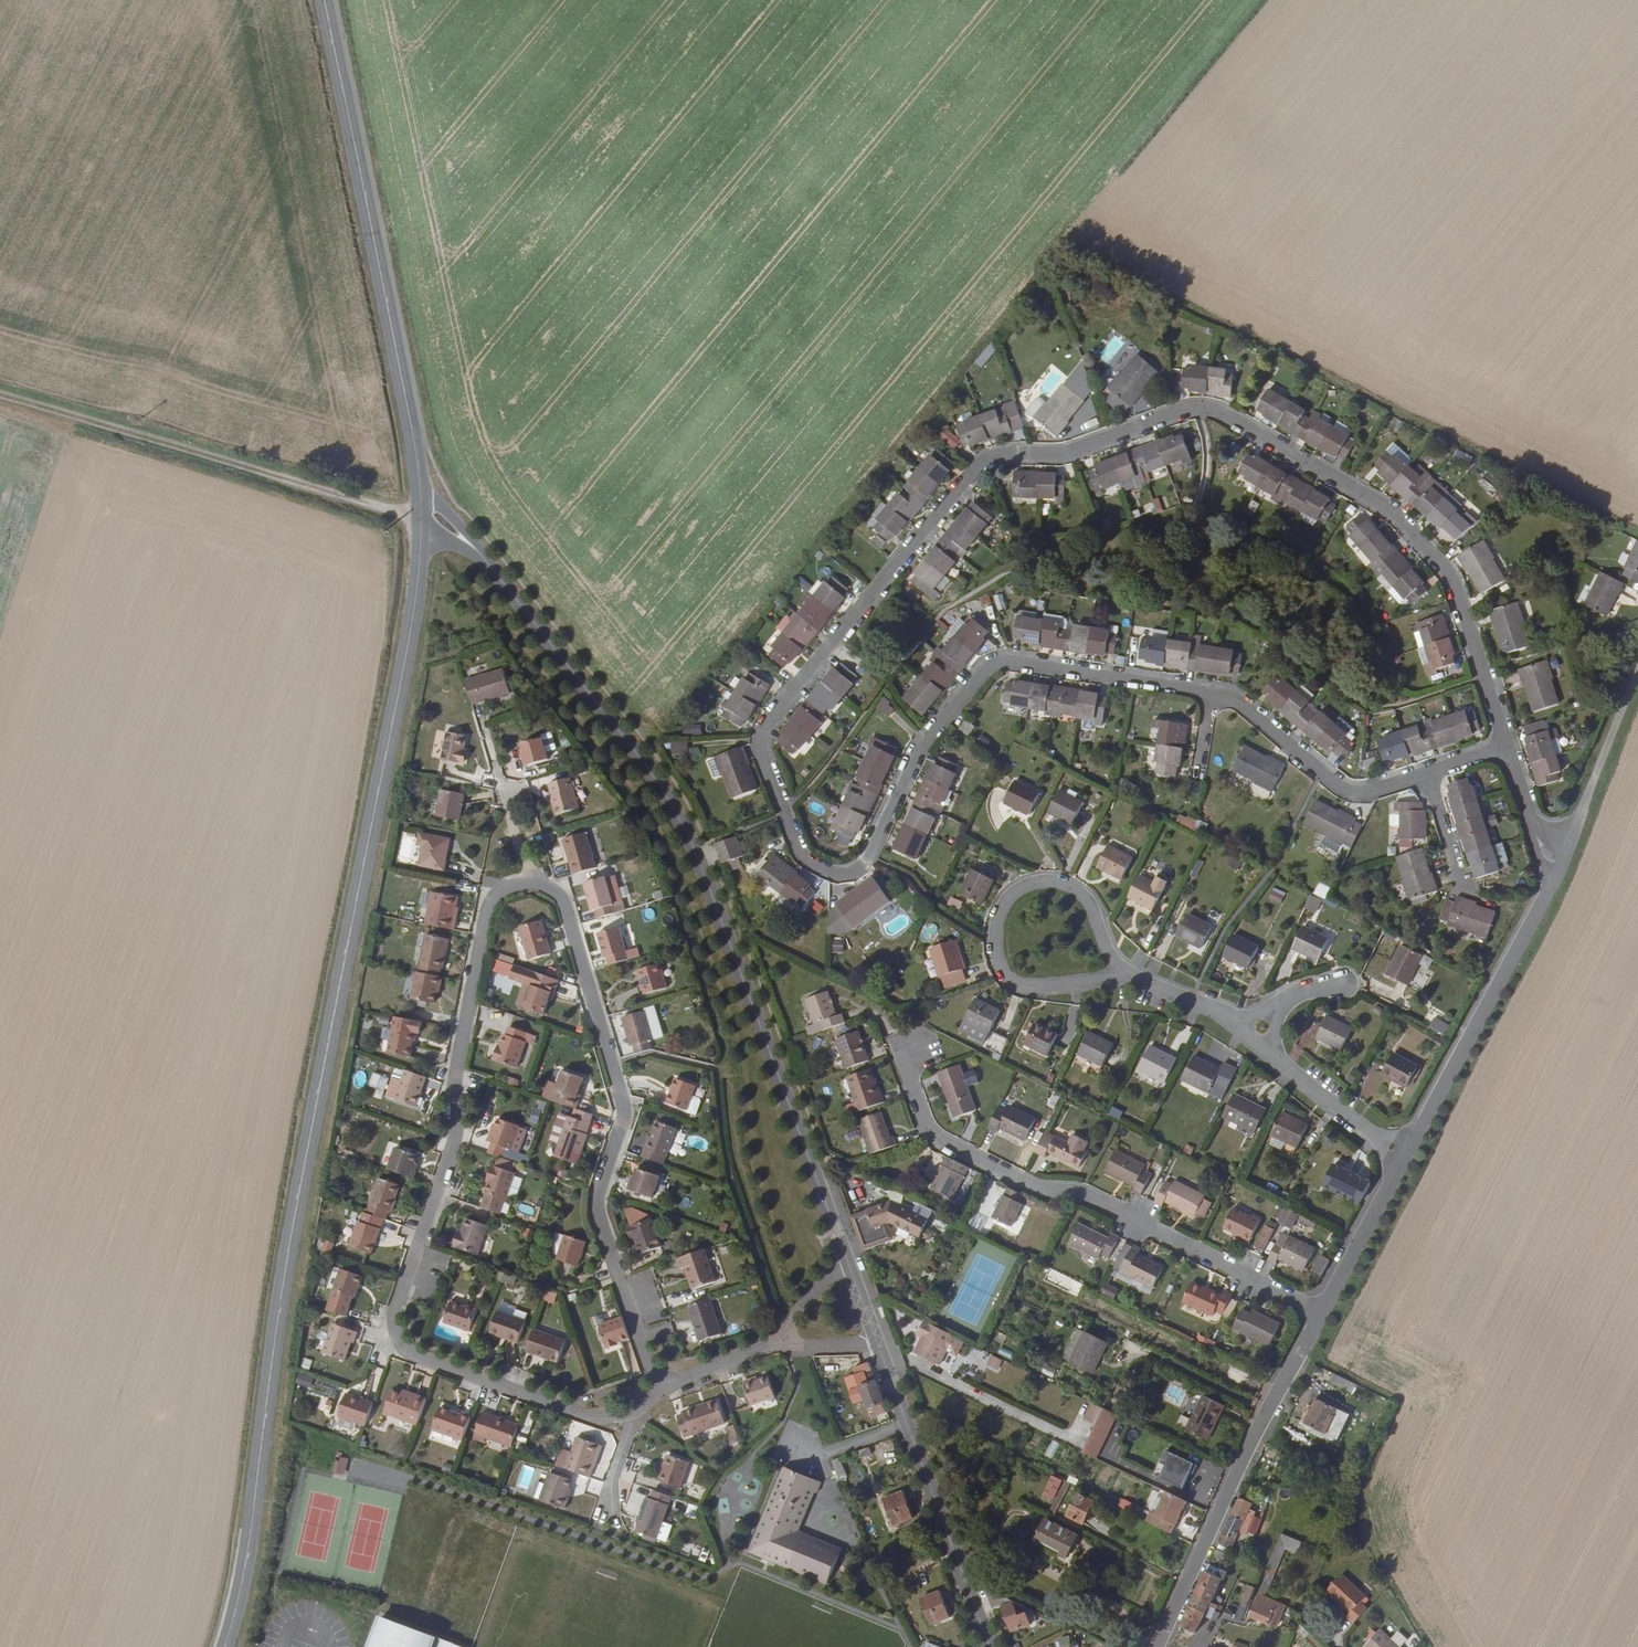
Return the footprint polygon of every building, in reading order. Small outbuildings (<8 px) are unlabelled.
[(1157,371),(1138,356),(1122,374),(1120,373),(1108,388),(1130,407),(1139,396),(1137,395),(1140,391),(1157,371)] [(1191,390),(1207,392),(1209,369),(1192,367),(1192,369),(1184,368),(1182,387),(1191,388),(1191,390)] [(1120,373),(1113,368),(1101,383),(1108,388),(1120,373)] [(1226,371),(1209,369),(1207,392),(1224,394),(1224,396),(1232,397),(1234,377),(1226,375),(1226,371)] [(1083,400),(1064,385),(1048,404),(1046,402),(1034,417),(1056,436),(1065,426),(1063,424),(1067,420),(1083,400)] [(1279,423),(1291,403),(1269,390),(1257,410),(1279,423)] [(979,412),(995,408),(994,401),(977,405),(979,412)] [(1304,411),(1291,403),(1279,423),(1294,431),(1292,433),(1299,437),(1310,419),(1302,415),(1304,411)] [(996,411),(981,417),(989,439),(1004,433),(1005,434),(1012,432),(1005,413),(998,415),(996,411)] [(1322,448),(1334,428),(1318,419),(1320,415),(1314,412),(1310,419),(1299,437),(1306,441),(1307,439),(1322,448)] [(971,445),(989,439),(981,417),(955,426),(963,445),(971,443),(971,445)] [(1350,429),(1337,422),(1334,428),(1349,437),(1351,432),(1350,429)] [(1349,437),(1334,428),(1322,448),(1337,457),(1338,455),(1345,459),(1354,443),(1347,439),(1349,437)] [(943,431),(939,438),(956,447),(960,439),(943,431)] [(1157,443),(1165,465),(1181,459),(1183,465),(1192,462),(1182,437),(1175,439),(1174,437),(1157,443)] [(1143,473),(1165,465),(1157,443),(1142,449),(1142,447),(1134,450),(1143,473)] [(1413,461),(1393,443),(1387,450),(1393,456),(1394,454),(1408,467),(1413,461)] [(920,468),(938,483),(949,470),(947,469),(952,462),(937,450),(932,456),(930,455),(920,468)] [(1127,454),(1111,460),(1119,482),(1135,476),(1143,473),(1134,450),(1126,452),(1127,454)] [(1392,484),(1408,467),(1394,454),(1393,456),(1387,450),(1374,465),(1380,470),(1378,472),(1392,484)] [(1246,478),(1260,486),(1272,466),(1256,457),(1255,460),(1247,455),(1238,471),(1247,476),(1246,478)] [(1119,482),(1111,460),(1095,466),(1096,468),(1088,471),(1094,489),(1102,485),(1103,488),(1119,482)] [(1425,471),(1418,465),(1412,471),(1419,477),(1425,471)] [(1284,496),(1294,477),(1287,473),(1286,475),(1272,466),(1260,486),(1274,494),(1276,491),(1284,496)] [(1408,502),(1422,487),(1431,476),(1425,471),(1419,477),(1412,471),(1408,467),(1392,484),(1403,495),(1402,496),(1408,502)] [(904,488),(907,490),(923,504),(927,499),(926,498),(938,483),(920,468),(904,488)] [(1012,497),(1038,497),(1038,474),(1020,474),(1020,472),(1012,472),(1012,497)] [(1056,475),(1038,474),(1038,497),(1054,498),(1054,495),(1064,496),(1064,477),(1056,477),(1056,475)] [(1138,485),(1135,476),(1119,482),(1123,490),(1138,485)] [(1428,492),(1431,488),(1437,482),(1431,476),(1422,487),(1428,492)] [(1294,477),(1284,496),(1290,499),(1289,502),(1303,511),(1315,492),(1300,483),(1301,481),(1294,477)] [(1431,488),(1444,499),(1450,494),(1450,493),(1437,482),(1431,488)] [(1428,517),(1444,499),(1431,488),(1428,492),(1422,487),(1408,502),(1414,507),(1415,506),(1428,517)] [(923,504),(907,490),(902,496),(899,493),(888,507),(906,522),(918,508),(919,509),(923,504)] [(1315,492),(1303,511),(1316,519),(1318,517),(1325,522),(1334,506),(1327,502),(1328,499),(1315,492)] [(1450,494),(1444,499),(1457,511),(1460,507),(1462,505),(1450,494)] [(1144,514),(1159,508),(1155,498),(1140,505),(1144,514)] [(1457,511),(1444,499),(1428,517),(1441,529),(1443,527),(1449,532),(1466,512),(1460,507),(1457,511)] [(871,516),(873,517),(876,521),(888,507),(882,502),(871,516)] [(973,503),(957,522),(975,537),(991,518),(973,503)] [(894,535),(906,522),(888,507),(876,521),(878,522),(873,528),(887,540),(893,534),(894,535)] [(1316,519),(1303,511),(1299,518),(1312,525),(1316,519)] [(1351,534),(1362,548),(1379,533),(1367,519),(1366,520),(1360,515),(1346,527),(1352,533),(1351,534)] [(876,521),(873,517),(867,523),(873,528),(878,522),(876,521)] [(940,540),(956,553),(959,556),(964,550),(975,537),(957,522),(946,536),(945,534),(940,540)] [(1375,570),(1397,550),(1392,545),(1391,546),(1379,533),(1362,548),(1373,561),(1370,564),(1375,570)] [(884,541),(875,534),(872,538),(881,545),(884,541)] [(937,547),(926,560),(944,575),(955,562),(952,559),(956,553),(940,540),(935,546),(937,547)] [(1493,558),(1484,542),(1458,557),(1465,568),(1467,566),(1470,571),(1483,593),(1504,581),(1491,559),(1493,558)] [(1626,567),(1627,568),(1623,576),(1637,583),(1637,543),(1626,567)] [(1384,573),(1394,586),(1412,571),(1401,558),(1402,556),(1397,550),(1375,570),(1380,576),(1384,573)] [(944,575),(926,560),(914,574),(916,575),(911,581),(929,597),(936,590),(933,588),(944,575)] [(1412,571),(1394,586),(1405,598),(1407,597),(1412,603),(1426,590),(1421,585),(1423,583),(1412,571)] [(1394,586),(1384,573),(1380,576),(1379,577),(1389,590),(1394,586)] [(1625,584),(1602,573),(1585,606),(1608,617),(1625,584)] [(950,579),(944,575),(933,588),(936,590),(939,592),(950,579)] [(825,582),(814,595),(832,610),(844,596),(842,594),(846,589),(832,577),(827,583),(825,582)] [(825,582),(820,578),(809,591),(814,595),(825,582)] [(903,591),(910,603),(917,599),(911,587),(903,591)] [(821,624),(832,610),(814,595),(803,609),(806,612),(802,617),(818,631),(823,626),(821,624)] [(1005,609),(1002,595),(994,597),(997,611),(1005,609)] [(1524,622),(1518,603),(1489,612),(1493,624),(1495,623),(1497,629),(1505,653),(1529,646),(1521,623),(1524,622)] [(806,612),(803,609),(798,614),(802,617),(806,612)] [(818,631),(802,617),(798,614),(794,611),(789,617),(793,621),(783,634),(801,649),(812,635),(813,637),(818,631)] [(1036,614),(1018,611),(1017,620),(1025,622),(1026,619),(1035,620),(1036,614)] [(1043,622),(1042,621),(1038,644),(1055,647),(1054,649),(1062,650),(1066,626),(1060,625),(1061,617),(1044,614),(1043,622)] [(1426,646),(1448,639),(1443,624),(1445,623),(1442,615),(1416,624),(1419,632),(1421,631),(1426,646)] [(955,638),(973,652),(984,638),(983,637),(988,630),(974,619),(969,625),(966,623),(955,638)] [(1038,644),(1042,621),(1035,620),(1026,619),(1025,622),(1017,620),(1014,638),(1022,639),(1021,642),(1038,644)] [(1087,652),(1091,630),(1066,626),(1062,650),(1071,652),(1071,650),(1087,652)] [(1387,635),(1385,627),(1379,629),(1381,637),(1387,635)] [(1091,630),(1087,652),(1105,655),(1105,653),(1113,654),(1116,636),(1109,634),(1109,632),(1091,630)] [(1168,633),(1151,630),(1150,639),(1166,642),(1168,633)] [(1426,646),(1421,631),(1419,632),(1414,633),(1419,648),(1426,646)] [(789,662),(801,649),(783,634),(771,647),(773,649),(768,655),(782,667),(787,661),(789,662)] [(936,654),(959,673),(964,667),(963,665),(973,652),(955,638),(944,651),(938,646),(933,652),(936,654)] [(1163,665),(1166,642),(1150,639),(1150,641),(1141,640),(1138,659),(1146,660),(1146,662),(1163,665)] [(1454,656),(1448,639),(1426,646),(1432,663),(1429,664),(1432,672),(1454,665),(1452,657),(1454,656)] [(1179,669),(1187,671),(1191,646),(1166,642),(1163,665),(1179,667),(1179,669)] [(1212,672),(1216,650),(1199,647),(1200,643),(1192,642),(1191,646),(1187,671),(1195,672),(1195,669),(1212,672)] [(1233,653),(1216,650),(1212,672),(1229,675),(1230,674),(1237,675),(1240,656),(1233,655),(1233,653)] [(924,676),(941,691),(952,677),(954,679),(959,673),(936,654),(931,661),(934,663),(924,676)] [(834,669),(822,682),(840,697),(851,684),(850,682),(855,676),(840,664),(835,670),(834,669)] [(1546,683),(1540,664),(1512,673),(1516,686),(1518,685),(1520,691),(1528,714),(1551,707),(1544,684),(1546,683)] [(735,694),(756,705),(764,690),(765,691),(769,684),(747,672),(735,694)] [(515,700),(508,676),(470,687),(478,711),(515,700)] [(941,691),(924,676),(906,699),(923,714),(941,691)] [(1267,699),(1280,710),(1295,692),(1282,681),(1280,683),(1275,678),(1263,692),(1269,697),(1267,699)] [(840,697),(822,682),(812,695),(810,694),(805,700),(822,713),(826,708),(829,710),(840,697)] [(1011,705),(1027,708),(1031,685),(1014,682),(1014,684),(1006,683),(1004,702),(1011,703),(1011,705)] [(1046,706),(1053,708),(1056,687),(1049,686),(1048,688),(1031,685),(1027,708),(1045,711),(1046,706)] [(1061,713),(1076,716),(1080,693),(1064,690),(1064,688),(1056,687),(1053,708),(1061,709),(1061,713)] [(1295,692),(1280,710),(1292,720),(1291,722),(1297,727),(1310,711),(1304,706),(1307,703),(1295,692)] [(1080,693),(1076,716),(1095,719),(1095,717),(1103,718),(1106,700),(1098,698),(1098,696),(1080,693)] [(756,705),(735,694),(727,710),(729,711),(725,718),(741,727),(745,719),(747,720),(756,705)] [(822,713),(805,700),(800,706),(802,707),(791,720),(809,735),(820,722),(817,719),(820,715),(822,713)] [(886,706),(881,702),(872,712),(882,721),(889,712),(885,707),(886,706)] [(1320,714),(1313,708),(1310,711),(1317,717),(1320,714)] [(1305,731),(1317,741),(1332,724),(1320,714),(1317,717),(1310,711),(1297,727),(1303,733),(1305,731)] [(1465,713),(1448,718),(1455,740),(1472,735),(1471,732),(1479,730),(1474,712),(1465,715),(1465,713)] [(1439,745),(1455,740),(1448,718),(1432,723),(1433,727),(1426,729),(1432,750),(1440,747),(1439,745)] [(798,749),(809,735),(791,720),(780,734),(781,736),(776,742),(791,753),(796,747),(798,749)] [(974,729),(965,721),(958,730),(967,737),(974,729)] [(1532,764),(1555,756),(1549,740),(1554,738),(1557,737),(1554,730),(1546,732),(1542,721),(1524,727),(1530,746),(1527,748),(1532,764)] [(1158,746),(1181,749),(1183,733),(1186,733),(1187,725),(1166,722),(1165,730),(1160,730),(1158,746)] [(1332,724),(1317,741),(1331,753),(1333,751),(1339,757),(1350,743),(1344,737),(1345,736),(1332,724)] [(682,726),(682,734),(701,734),(700,725),(682,726)] [(1401,733),(1408,755),(1424,750),(1424,752),(1432,750),(1426,729),(1418,731),(1417,728),(1401,733)] [(1392,760),(1408,755),(1401,733),(1386,738),(1386,740),(1377,743),(1383,760),(1391,758),(1392,760)] [(986,748),(989,740),(979,735),(975,743),(986,748)] [(871,748),(864,762),(886,772),(893,756),(891,754),(895,748),(873,737),(868,747),(871,748)] [(1557,740),(1554,738),(1549,740),(1555,756),(1560,755),(1561,752),(1557,740)] [(470,743),(452,740),(446,767),(467,771),(469,761),(467,761),(470,743)] [(671,742),(670,753),(686,754),(687,743),(671,742)] [(552,764),(545,743),(525,749),(527,755),(529,762),(526,763),(528,771),(552,764)] [(1181,749),(1158,746),(1156,763),(1158,763),(1156,772),(1175,775),(1176,767),(1178,767),(1181,749)] [(745,759),(741,747),(714,758),(721,776),(723,775),(732,798),(755,789),(743,759),(745,759)] [(1265,759),(1243,747),(1232,769),(1255,781),(1253,783),(1271,792),(1284,765),(1272,759),(1271,762),(1265,759)] [(1560,772),(1555,756),(1532,764),(1538,779),(1535,780),(1537,787),(1557,781),(1555,773),(1560,772)] [(933,764),(926,779),(947,790),(955,774),(953,773),(956,765),(939,757),(936,765),(933,764)] [(1376,769),(1373,759),(1363,762),(1366,772),(1376,769)] [(878,787),(886,772),(864,762),(857,777),(862,779),(858,786),(876,795),(880,788),(878,787)] [(917,793),(914,801),(932,809),(940,813),(942,814),(946,807),(940,804),(947,790),(926,779),(919,794),(917,793)] [(1039,792),(1014,779),(1003,799),(1029,813),(1039,792)] [(1448,794),(1453,809),(1476,802),(1471,787),(1469,787),(1466,781),(1449,786),(1451,793),(1448,794)] [(583,812),(574,782),(554,788),(558,799),(554,800),(560,819),(583,812)] [(873,802),(876,795),(858,786),(850,782),(847,790),(850,791),(843,806),(864,816),(871,801),(873,802)] [(1271,792),(1253,783),(1250,789),(1252,791),(1258,794),(1257,795),(1265,799),(1265,798),(1268,797),(1271,792)] [(954,793),(947,790),(940,804),(946,807),(951,806),(953,801),(951,799),(954,793)] [(1081,803),(1057,790),(1046,812),(1071,824),(1081,803)] [(1397,802),(1414,802),(1413,794),(1397,794),(1397,802)] [(468,803),(445,798),(439,825),(462,830),(468,803)] [(904,824),(926,834),(933,819),(928,817),(932,809),(914,801),(910,808),(912,809),(904,824)] [(1337,814),(1314,802),(1303,823),(1326,835),(1325,837),(1342,846),(1343,844),(1351,848),(1362,827),(1353,822),(1355,819),(1343,813),(1342,816),(1337,814)] [(1457,825),(1459,832),(1483,825),(1476,802),(1453,809),(1459,825),(1457,825)] [(1420,812),(1420,803),(1394,804),(1394,812),(1399,812),(1399,840),(1424,840),(1423,812),(1420,812)] [(856,832),(864,816),(843,806),(835,822),(837,823),(834,830),(851,838),(854,831),(856,832)] [(928,817),(933,819),(943,825),(940,813),(932,809),(928,817)] [(1495,815),(1485,817),(1488,828),(1498,826),(1495,815)] [(936,839),(943,825),(933,819),(926,834),(936,839)] [(1177,825),(1195,834),(1197,823),(1181,819),(1177,825)] [(1197,821),(1197,823),(1195,834),(1199,836),(1204,825),(1197,821)] [(914,857),(926,834),(904,824),(893,847),(914,857)] [(1468,855),(1490,848),(1483,825),(1459,832),(1462,840),(1463,839),(1468,855)] [(741,853),(733,834),(714,842),(722,861),(741,853)] [(600,871),(590,836),(567,842),(578,878),(600,871)] [(1342,846),(1325,837),(1321,845),(1338,854),(1342,846)] [(451,845),(423,840),(420,851),(426,853),(423,872),(447,877),(451,858),(448,857),(451,845)] [(1498,870),(1508,867),(1502,843),(1493,846),(1498,870)] [(1131,858),(1107,845),(1096,866),(1120,879),(1131,858)] [(1495,863),(1490,848),(1468,855),(1473,870),(1475,869),(1477,876),(1495,870),(1493,863),(1495,863)] [(1428,874),(1419,850),(1396,857),(1404,882),(1402,883),(1408,901),(1437,891),(1433,879),(1429,880),(1428,874)] [(776,858),(773,855),(768,862),(764,859),(755,871),(768,881),(769,879),(763,874),(776,858)] [(1238,871),(1242,863),(1230,857),(1226,865),(1238,871)] [(768,881),(781,892),(795,875),(782,864),(782,863),(776,858),(763,874),(769,879),(768,881)] [(993,880),(971,869),(959,894),(980,904),(993,880)] [(795,875),(781,892),(795,904),(796,902),(802,907),(813,892),(807,887),(808,886),(795,875)] [(1163,888),(1139,875),(1128,896),(1153,909),(1163,888)] [(890,902),(872,878),(861,886),(863,888),(859,891),(837,906),(851,926),(872,912),(873,914),(890,902)] [(604,884),(604,882),(583,888),(592,916),(595,915),(597,924),(616,918),(609,897),(611,892),(608,885),(604,884)] [(1328,893),(1318,888),(1315,895),(1325,900),(1328,893)] [(1283,896),(1272,890),(1269,898),(1280,903),(1283,896)] [(1310,895),(1304,909),(1315,914),(1321,900),(1310,895)] [(460,902),(435,896),(428,929),(458,935),(460,923),(457,923),(459,913),(460,902)] [(949,898),(946,905),(959,910),(962,902),(949,898)] [(1464,901),(1455,898),(1453,904),(1448,923),(1447,925),(1486,938),(1494,915),(1476,909),(1463,905),(1464,901)] [(814,900),(809,908),(818,914),(824,906),(814,900)] [(1453,904),(1446,902),(1440,920),(1448,923),(1453,904)] [(1314,920),(1315,913),(1303,912),(1302,918),(1314,920)] [(1210,928),(1187,915),(1176,936),(1200,949),(1210,928)] [(555,956),(544,922),(524,929),(534,962),(555,956)] [(1327,940),(1302,927),(1292,948),(1317,960),(1327,940)] [(633,959),(624,929),(600,937),(605,952),(608,951),(611,960),(614,969),(633,963),(633,959)] [(1260,949),(1235,936),(1223,957),(1249,970),(1260,949)] [(424,969),(426,969),(445,973),(446,973),(452,943),(429,939),(424,969)] [(843,953),(843,939),(832,939),(832,953),(843,953)] [(963,968),(953,940),(929,948),(938,976),(940,976),(944,987),(964,979),(961,969),(963,968)] [(1419,956),(1399,946),(1385,975),(1405,985),(1419,956)] [(664,966),(644,973),(642,974),(643,977),(649,997),(671,990),(664,966)] [(445,973),(426,969),(423,979),(443,982),(445,973)] [(563,982),(538,974),(532,988),(536,989),(528,1009),(548,1016),(555,995),(559,996),(563,982)] [(443,982),(423,979),(420,978),(414,1004),(438,1008),(442,993),(444,993),(446,983),(443,982)] [(841,1018),(832,994),(810,1002),(819,1026),(811,1029),(814,1038),(850,1026),(846,1016),(841,1018)] [(998,1010),(973,998),(963,1020),(987,1032),(998,1010)] [(659,1040),(649,1012),(627,1020),(635,1046),(639,1044),(642,1054),(653,1051),(656,1049),(654,1041),(659,1040)] [(1350,1029),(1325,1017),(1315,1038),(1340,1051),(1350,1029)] [(1434,1017),(1427,1027),(1442,1037),(1449,1027),(1434,1017)] [(987,1032),(963,1020),(958,1030),(982,1041),(987,1032)] [(1057,1034),(1034,1022),(1023,1044),(1046,1055),(1057,1034)] [(862,1034),(860,1028),(847,1032),(850,1039),(862,1034)] [(531,1035),(516,1030),(513,1038),(510,1036),(506,1049),(505,1052),(501,1051),(498,1062),(521,1070),(531,1044),(528,1043),(531,1035)] [(1006,1038),(991,1031),(983,1047),(998,1054),(1006,1038)] [(421,1039),(400,1032),(393,1055),(413,1062),(421,1039)] [(1442,1041),(1429,1033),(1424,1042),(1437,1049),(1442,1041)] [(873,1064),(862,1034),(850,1039),(839,1042),(850,1072),(873,1064)] [(1111,1046),(1087,1034),(1077,1054),(1101,1067),(1111,1046)] [(1174,1060),(1148,1047),(1136,1070),(1163,1084),(1174,1060)] [(1415,1066),(1391,1053),(1380,1074),(1405,1087),(1406,1084),(1415,1066)] [(1219,1070),(1192,1056),(1180,1080),(1206,1094),(1219,1070)] [(1418,1068),(1415,1066),(1406,1084),(1409,1086),(1418,1068)] [(968,1077),(965,1067),(943,1075),(946,1084),(949,1083),(954,1098),(951,1099),(959,1120),(981,1113),(972,1088),(968,1077)] [(588,1080),(567,1072),(557,1103),(581,1111),(586,1093),(584,1092),(586,1086),(588,1080)] [(984,1084),(980,1072),(968,1077),(972,1088),(984,1084)] [(877,1083),(874,1073),(852,1081),(860,1105),(855,1107),(859,1116),(888,1105),(885,1096),(882,1097),(877,1083)] [(429,1081),(408,1074),(398,1105),(419,1111),(429,1081)] [(507,1077),(505,1084),(517,1087),(518,1080),(507,1077)] [(699,1086),(679,1079),(670,1102),(691,1110),(699,1086)] [(1265,1112),(1232,1096),(1221,1117),(1254,1133),(1265,1112)] [(1119,1120),(1122,1112),(1111,1107),(1108,1116),(1119,1120)] [(1041,1121),(1014,1108),(1011,1113),(1004,1109),(993,1131),(1000,1135),(1003,1130),(1030,1143),(1041,1121)] [(1306,1127),(1281,1113),(1270,1135),(1295,1149),(1306,1127)] [(895,1141),(885,1116),(863,1124),(875,1157),(901,1148),(898,1139),(895,1141)] [(692,1124),(671,1117),(669,1125),(689,1131),(692,1124)] [(595,1125),(574,1118),(560,1159),(583,1168),(593,1137),(592,1137),(595,1125)] [(525,1128),(504,1121),(501,1129),(499,1136),(496,1135),(493,1145),(496,1146),(493,1156),(507,1161),(510,1151),(517,1153),(525,1128)] [(689,1131),(669,1125),(664,1140),(659,1152),(656,1151),(653,1160),(674,1167),(675,1159),(678,1160),(689,1131)] [(1093,1144),(1078,1137),(1073,1146),(1060,1139),(1058,1144),(1048,1139),(1040,1155),(1049,1160),(1052,1155),(1084,1170),(1091,1155),(1089,1154),(1093,1144)] [(422,1158),(401,1150),(393,1171),(416,1180),(418,1172),(416,1171),(422,1158)] [(1157,1173),(1123,1155),(1112,1175),(1130,1184),(1131,1181),(1141,1187),(1140,1190),(1137,1195),(1145,1199),(1157,1173)] [(972,1171),(950,1160),(935,1192),(957,1202),(961,1194),(968,1179),(972,1171)] [(1357,1178),(1333,1165),(1322,1186),(1346,1199),(1357,1178)] [(495,1183),(489,1211),(507,1218),(520,1175),(497,1168),(495,1177),(496,1178),(495,1183)] [(663,1177),(642,1170),(637,1183),(634,1182),(630,1192),(655,1200),(663,1177)] [(978,1184),(968,1179),(961,1194),(970,1199),(978,1184)] [(383,1181),(371,1213),(387,1219),(388,1220),(391,1212),(394,1213),(403,1188),(383,1181)] [(1141,1187),(1131,1181),(1130,1184),(1140,1190),(1141,1187)] [(1210,1198),(1180,1183),(1177,1189),(1170,1185),(1159,1206),(1166,1210),(1169,1205),(1199,1220),(1210,1198)] [(1027,1199),(1012,1191),(997,1221),(1014,1231),(1026,1208),(1023,1206),(1027,1199)] [(876,1215),(923,1238),(936,1214),(892,1192),(895,1208),(876,1215)] [(520,1204),(518,1209),(531,1214),(533,1208),(520,1204)] [(1282,1209),(1278,1225),(1293,1229),(1298,1214),(1282,1209)] [(652,1217),(634,1210),(627,1212),(633,1228),(631,1229),(634,1238),(636,1237),(643,1255),(664,1248),(654,1222),(653,1221),(652,1217)] [(1256,1220),(1238,1211),(1228,1229),(1239,1235),(1247,1239),(1246,1242),(1253,1245),(1265,1222),(1257,1218),(1256,1220)] [(387,1219),(371,1213),(368,1212),(365,1222),(363,1222),(354,1247),(372,1253),(375,1245),(378,1246),(387,1219)] [(923,1238),(876,1215),(854,1222),(867,1255),(897,1244),(890,1227),(921,1242),(923,1238)] [(491,1228),(469,1220),(466,1233),(464,1238),(460,1237),(457,1247),(482,1256),(491,1228)] [(1292,1230),(1302,1235),(1306,1227),(1296,1222),(1292,1230)] [(1101,1236),(1083,1227),(1073,1248),(1102,1263),(1104,1258),(1112,1261),(1120,1245),(1113,1242),(1111,1244),(1100,1239),(1101,1236)] [(1280,1232),(1271,1228),(1260,1249),(1269,1253),(1280,1232)] [(1295,1236),(1288,1233),(1282,1245),(1288,1249),(1295,1236)] [(1111,1244),(1113,1242),(1101,1236),(1100,1239),(1111,1244)] [(1320,1249),(1295,1236),(1288,1249),(1282,1245),(1273,1263),(1280,1267),(1283,1261),(1308,1273),(1320,1249)] [(1116,1237),(1113,1242),(1120,1245),(1123,1241),(1116,1237)] [(317,1240),(316,1252),(330,1253),(331,1241),(317,1240)] [(588,1247),(569,1240),(561,1263),(581,1269),(588,1247)] [(1137,1248),(1130,1244),(1117,1272),(1124,1275),(1137,1248)] [(1145,1252),(1137,1248),(1124,1275),(1157,1292),(1168,1270),(1142,1257),(1145,1252)] [(1269,1253),(1260,1249),(1257,1255),(1265,1259),(1269,1253)] [(718,1284),(707,1252),(681,1260),(685,1271),(689,1270),(693,1282),(695,1282),(698,1291),(718,1284)] [(1318,1255),(1310,1272),(1321,1277),(1329,1260),(1318,1255)] [(1067,1294),(1073,1280),(1048,1269),(1042,1283),(1067,1294)] [(366,1277),(347,1270),(338,1293),(358,1301),(366,1277)] [(1099,1294),(1113,1300),(1118,1290),(1104,1283),(1099,1294)] [(1212,1292),(1197,1285),(1196,1288),(1210,1296),(1212,1292)] [(1210,1296),(1196,1288),(1188,1305),(1218,1320),(1220,1315),(1228,1319),(1238,1298),(1231,1295),(1228,1300),(1212,1292),(1210,1296)] [(563,1295),(551,1291),(547,1303),(559,1306),(563,1295)] [(1040,1315),(1042,1307),(1021,1301),(1018,1309),(1040,1315)] [(482,1311),(457,1302),(451,1322),(475,1331),(482,1311)] [(722,1329),(713,1302),(691,1309),(704,1344),(725,1338),(722,1329)] [(531,1322),(503,1312),(496,1333),(524,1342),(531,1322)] [(593,1326),(605,1323),(602,1314),(590,1317),(593,1326)] [(1255,1317),(1248,1314),(1239,1333),(1273,1351),(1284,1328),(1269,1321),(1267,1323),(1255,1317)] [(1269,1321),(1256,1314),(1255,1317),(1267,1323),(1269,1321)] [(631,1344),(624,1323),(601,1330),(608,1354),(616,1352),(615,1349),(631,1344)] [(954,1338),(923,1323),(919,1333),(924,1336),(923,1340),(915,1356),(939,1367),(954,1338)] [(361,1334),(337,1325),(326,1355),(348,1363),(355,1344),(357,1345),(361,1334)] [(1040,1338),(1048,1341),(1051,1333),(1044,1330),(1040,1338)] [(370,1360),(375,1360),(377,1331),(365,1331),(365,1341),(371,1341),(370,1360)] [(567,1345),(537,1332),(529,1353),(560,1365),(567,1345)] [(1101,1340),(1091,1335),(1080,1360),(1089,1364),(1101,1340)] [(1123,1351),(1101,1340),(1089,1364),(1111,1375),(1123,1351)] [(1000,1347),(997,1355),(1013,1360),(1015,1352),(1000,1347)] [(985,1367),(996,1372),(1002,1361),(991,1356),(985,1367)] [(303,1359),(301,1369),(309,1370),(311,1360),(303,1359)] [(872,1374),(870,1368),(855,1374),(857,1380),(872,1374)] [(1279,1372),(1274,1369),(1269,1378),(1274,1381),(1279,1372)] [(1353,1383),(1337,1375),(1333,1384),(1349,1392),(1353,1383)] [(295,1385),(309,1387),(310,1378),(296,1376),(295,1385)] [(868,1379),(871,1389),(877,1387),(874,1377),(868,1379)] [(1361,1387),(1353,1383),(1349,1392),(1357,1395),(1361,1387)] [(775,1404),(769,1384),(746,1390),(752,1411),(775,1404)] [(889,1417),(877,1387),(871,1389),(864,1392),(872,1412),(875,1412),(878,1421),(889,1417)] [(404,1398),(394,1394),(387,1414),(421,1428),(430,1403),(418,1398),(417,1403),(404,1398)] [(418,1398),(406,1394),(404,1398),(417,1403),(418,1398)] [(378,1405),(349,1395),(341,1416),(370,1427),(378,1405)] [(1339,1409),(1317,1398),(1313,1406),(1308,1404),(1297,1424),(1302,1426),(1304,1422),(1338,1439),(1346,1423),(1336,1418),(1339,1409)] [(1222,1410),(1202,1400),(1189,1424),(1184,1434),(1204,1444),(1222,1410)] [(1103,1410),(1091,1405),(1084,1421),(1095,1427),(1103,1410)] [(463,1419),(442,1411),(434,1432),(465,1444),(474,1419),(464,1416),(463,1419)] [(726,1433),(720,1412),(704,1417),(703,1414),(686,1419),(688,1422),(679,1425),(685,1446),(694,1443),(726,1433)] [(523,1430),(486,1416),(477,1442),(488,1446),(489,1441),(515,1450),(523,1430)] [(1189,1424),(1179,1420),(1174,1429),(1184,1434),(1189,1424)] [(1338,1439),(1304,1422),(1302,1426),(1335,1443),(1338,1439)] [(602,1452),(581,1444),(569,1474),(594,1483),(597,1473),(594,1473),(602,1452)] [(1162,1451),(1152,1478),(1182,1490),(1192,1463),(1162,1451)] [(331,1475),(343,1476),(345,1458),(333,1457),(331,1475)] [(830,1462),(838,1482),(847,1478),(839,1458),(830,1462)] [(693,1474),(674,1465),(664,1490),(685,1498),(693,1474)] [(817,1480),(780,1467),(749,1555),(829,1584),(841,1552),(834,1550),(833,1554),(812,1547),(813,1542),(795,1535),(796,1530),(811,1490),(814,1491),(817,1480)] [(553,1479),(545,1475),(541,1485),(550,1488),(553,1479)] [(1053,1503),(1061,1480),(1049,1476),(1041,1498),(1053,1503)] [(576,1486),(554,1478),(553,1479),(550,1488),(543,1505),(569,1514),(573,1502),(570,1502),(573,1494),(576,1486)] [(1071,1487),(1065,1485),(1050,1518),(1055,1520),(1071,1487)] [(1257,1496),(1247,1491),(1243,1498),(1254,1502),(1257,1496)] [(329,1546),(335,1496),(310,1493),(303,1543),(329,1546)] [(917,1518),(907,1493),(888,1501),(898,1527),(917,1518)] [(1094,1503),(1075,1494),(1063,1519),(1083,1528),(1086,1520),(1092,1523),(1096,1515),(1090,1512),(1094,1503)] [(1167,1494),(1160,1508),(1180,1517),(1183,1511),(1186,1503),(1167,1494)] [(671,1504),(652,1498),(650,1506),(647,1505),(641,1522),(639,1528),(636,1537),(656,1544),(664,1521),(671,1504)] [(1254,1502),(1243,1498),(1222,1541),(1234,1547),(1254,1502)] [(1130,1511),(1132,1503),(1119,1499),(1117,1507),(1130,1511)] [(373,1569),(375,1504),(354,1504),(352,1569),(373,1569)] [(695,1519),(697,1507),(688,1505),(686,1517),(695,1519)] [(1171,1536),(1180,1517),(1160,1508),(1157,1516),(1150,1514),(1145,1524),(1171,1536)] [(1267,1511),(1258,1508),(1252,1523),(1262,1527),(1267,1511)] [(1076,1538),(1043,1522),(1031,1545),(1063,1561),(1076,1538)] [(842,1548),(796,1530),(795,1535),(813,1542),(812,1547),(833,1554),(834,1550),(841,1552),(842,1548)] [(1307,1540),(1286,1532),(1273,1564),(1282,1568),(1290,1547),(1303,1551),(1307,1540)] [(1257,1540),(1246,1536),(1241,1549),(1251,1553),(1256,1542),(1257,1540)] [(705,1563),(709,1551),(702,1548),(698,1561),(705,1563)] [(1231,1553),(1219,1548),(1215,1556),(1226,1561),(1231,1553)] [(1209,1570),(1202,1584),(1217,1590),(1223,1578),(1226,1570),(1219,1567),(1216,1574),(1209,1570)] [(1370,1599),(1348,1578),(1332,1594),(1344,1605),(1346,1603),(1357,1613),(1355,1616),(1351,1620),(1358,1626),(1372,1611),(1365,1605),(1370,1599)] [(1198,1594),(1212,1601),(1217,1590),(1202,1584),(1198,1594)] [(956,1619),(945,1592),(927,1601),(937,1627),(956,1619)] [(1209,1613),(1208,1615),(1216,1619),(1219,1611),(1218,1610),(1221,1605),(1212,1601),(1198,1594),(1193,1605),(1209,1613)] [(1026,1611),(986,1596),(993,1615),(1001,1615),(1011,1639),(1030,1633),(1024,1617),(1026,1611)] [(1282,1605),(1265,1598),(1264,1602),(1258,1600),(1253,1614),(1275,1621),(1282,1605)] [(1247,1599),(1244,1608),(1250,1611),(1254,1602),(1247,1599)] [(1357,1613),(1346,1603),(1344,1605),(1355,1616),(1357,1613)] [(1205,1622),(1208,1615),(1209,1613),(1193,1605),(1188,1616),(1189,1616),(1205,1622)] [(1226,1607),(1221,1605),(1218,1610),(1219,1611),(1224,1613),(1226,1607)] [(1230,1608),(1229,1608),(1227,1615),(1235,1617),(1237,1609),(1230,1608)] [(1250,1611),(1244,1608),(1239,1618),(1247,1620),(1250,1611)] [(1189,1616),(1185,1625),(1199,1632),(1205,1622),(1189,1616)] [(378,1621),(369,1646),(454,1646),(378,1621)] [(1314,1632),(1304,1622),(1301,1630),(1310,1637),(1314,1632)] [(1185,1625),(1174,1646),(1191,1646),(1199,1632),(1185,1625)] [(1386,1631),(1371,1646),(1404,1646),(1397,1641),(1386,1631)] [(1404,1633),(1397,1641),(1404,1646),(1408,1646),(1414,1641),(1404,1633)]
